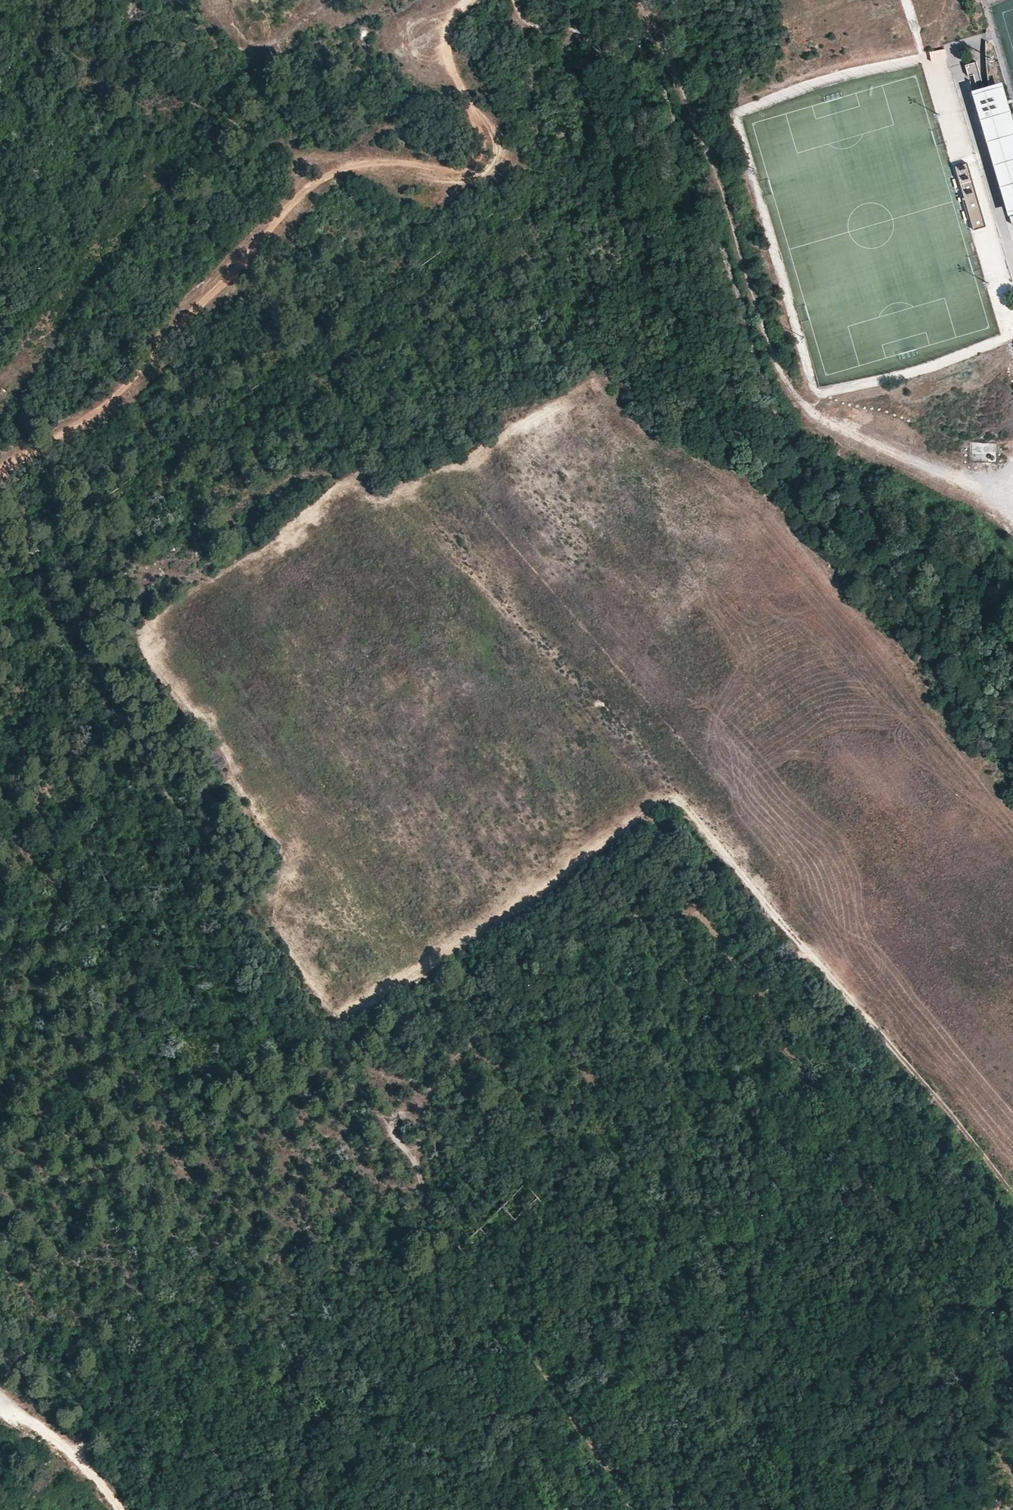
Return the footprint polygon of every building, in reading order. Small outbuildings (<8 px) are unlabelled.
[(945,49),(929,51),(931,62),(946,60),(945,49)] [(963,64),(1008,225),(1012,224),(1012,220),(1011,213),(1012,213),(1012,120),(1002,80),(983,86),(976,60),(963,64)] [(984,230),(965,163),(953,166),(972,234),(984,230)]
